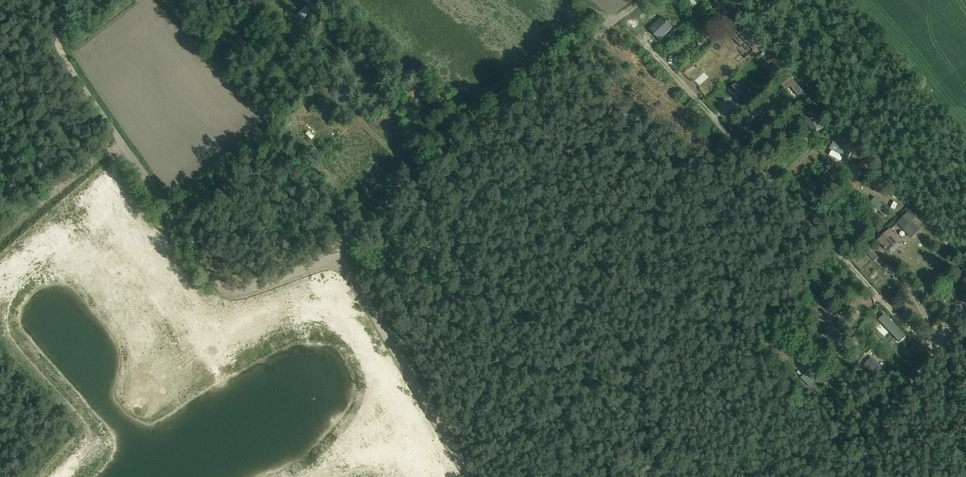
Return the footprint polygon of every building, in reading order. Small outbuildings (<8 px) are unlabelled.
[(302,0),(313,11),(320,5),(316,1),(317,0),(303,0),(302,0)] [(194,16),(198,12),(191,6),(181,16),(184,19),(187,17),(192,22),(196,18),(194,16)] [(311,12),(306,7),(298,16),(303,21),(311,12)] [(232,16),(224,24),(228,28),(236,21),(232,16)] [(674,28),(664,17),(650,30),(661,41),(674,28)] [(754,42),(741,27),(732,35),(745,50),(754,42)] [(218,58),(231,57),(231,43),(218,43),(218,58)] [(234,77),(239,72),(238,72),(231,65),(229,63),(225,66),(227,68),(231,72),(230,73),(233,76),(234,77)] [(750,78),(755,89),(763,85),(758,75),(750,78)] [(739,81),(729,89),(742,104),(752,96),(739,81)] [(285,128),(293,122),(290,118),(282,124),(285,128)] [(329,134),(334,129),(327,122),(322,126),(329,134)] [(314,131),(307,125),(305,128),(304,127),(300,131),(312,143),(316,138),(311,134),(314,131)] [(843,133),(839,138),(843,143),(848,138),(843,133)] [(294,142),(301,150),(305,147),(298,138),(294,142)] [(833,151),(830,156),(841,162),(844,157),(848,160),(852,153),(834,143),(830,149),(833,151)] [(877,194),(890,189),(887,182),(883,184),(882,180),(873,183),(877,194)] [(871,203),(868,206),(875,213),(878,210),(884,216),(888,212),(875,199),(871,203)] [(920,231),(911,222),(914,219),(908,212),(897,223),(912,239),(920,231)] [(856,215),(848,218),(851,226),(859,222),(856,215)] [(888,252),(902,239),(896,232),(894,233),(890,229),(878,241),(888,252)] [(898,242),(890,250),(892,252),(900,244),(898,242)] [(879,257),(871,248),(866,253),(874,262),(879,257)] [(921,293),(938,279),(935,275),(918,288),(921,293)] [(938,279),(921,293),(924,297),(942,283),(938,279)] [(863,300),(858,302),(863,311),(868,308),(863,300)] [(885,328),(881,324),(883,321),(878,316),(864,332),(869,336),(873,332),(878,336),(885,328)] [(848,326),(838,318),(832,324),(831,323),(821,335),(833,344),(848,326)] [(876,370),(885,360),(868,343),(858,352),(876,370)] [(4,429),(0,433),(9,442),(13,437),(4,429)]
